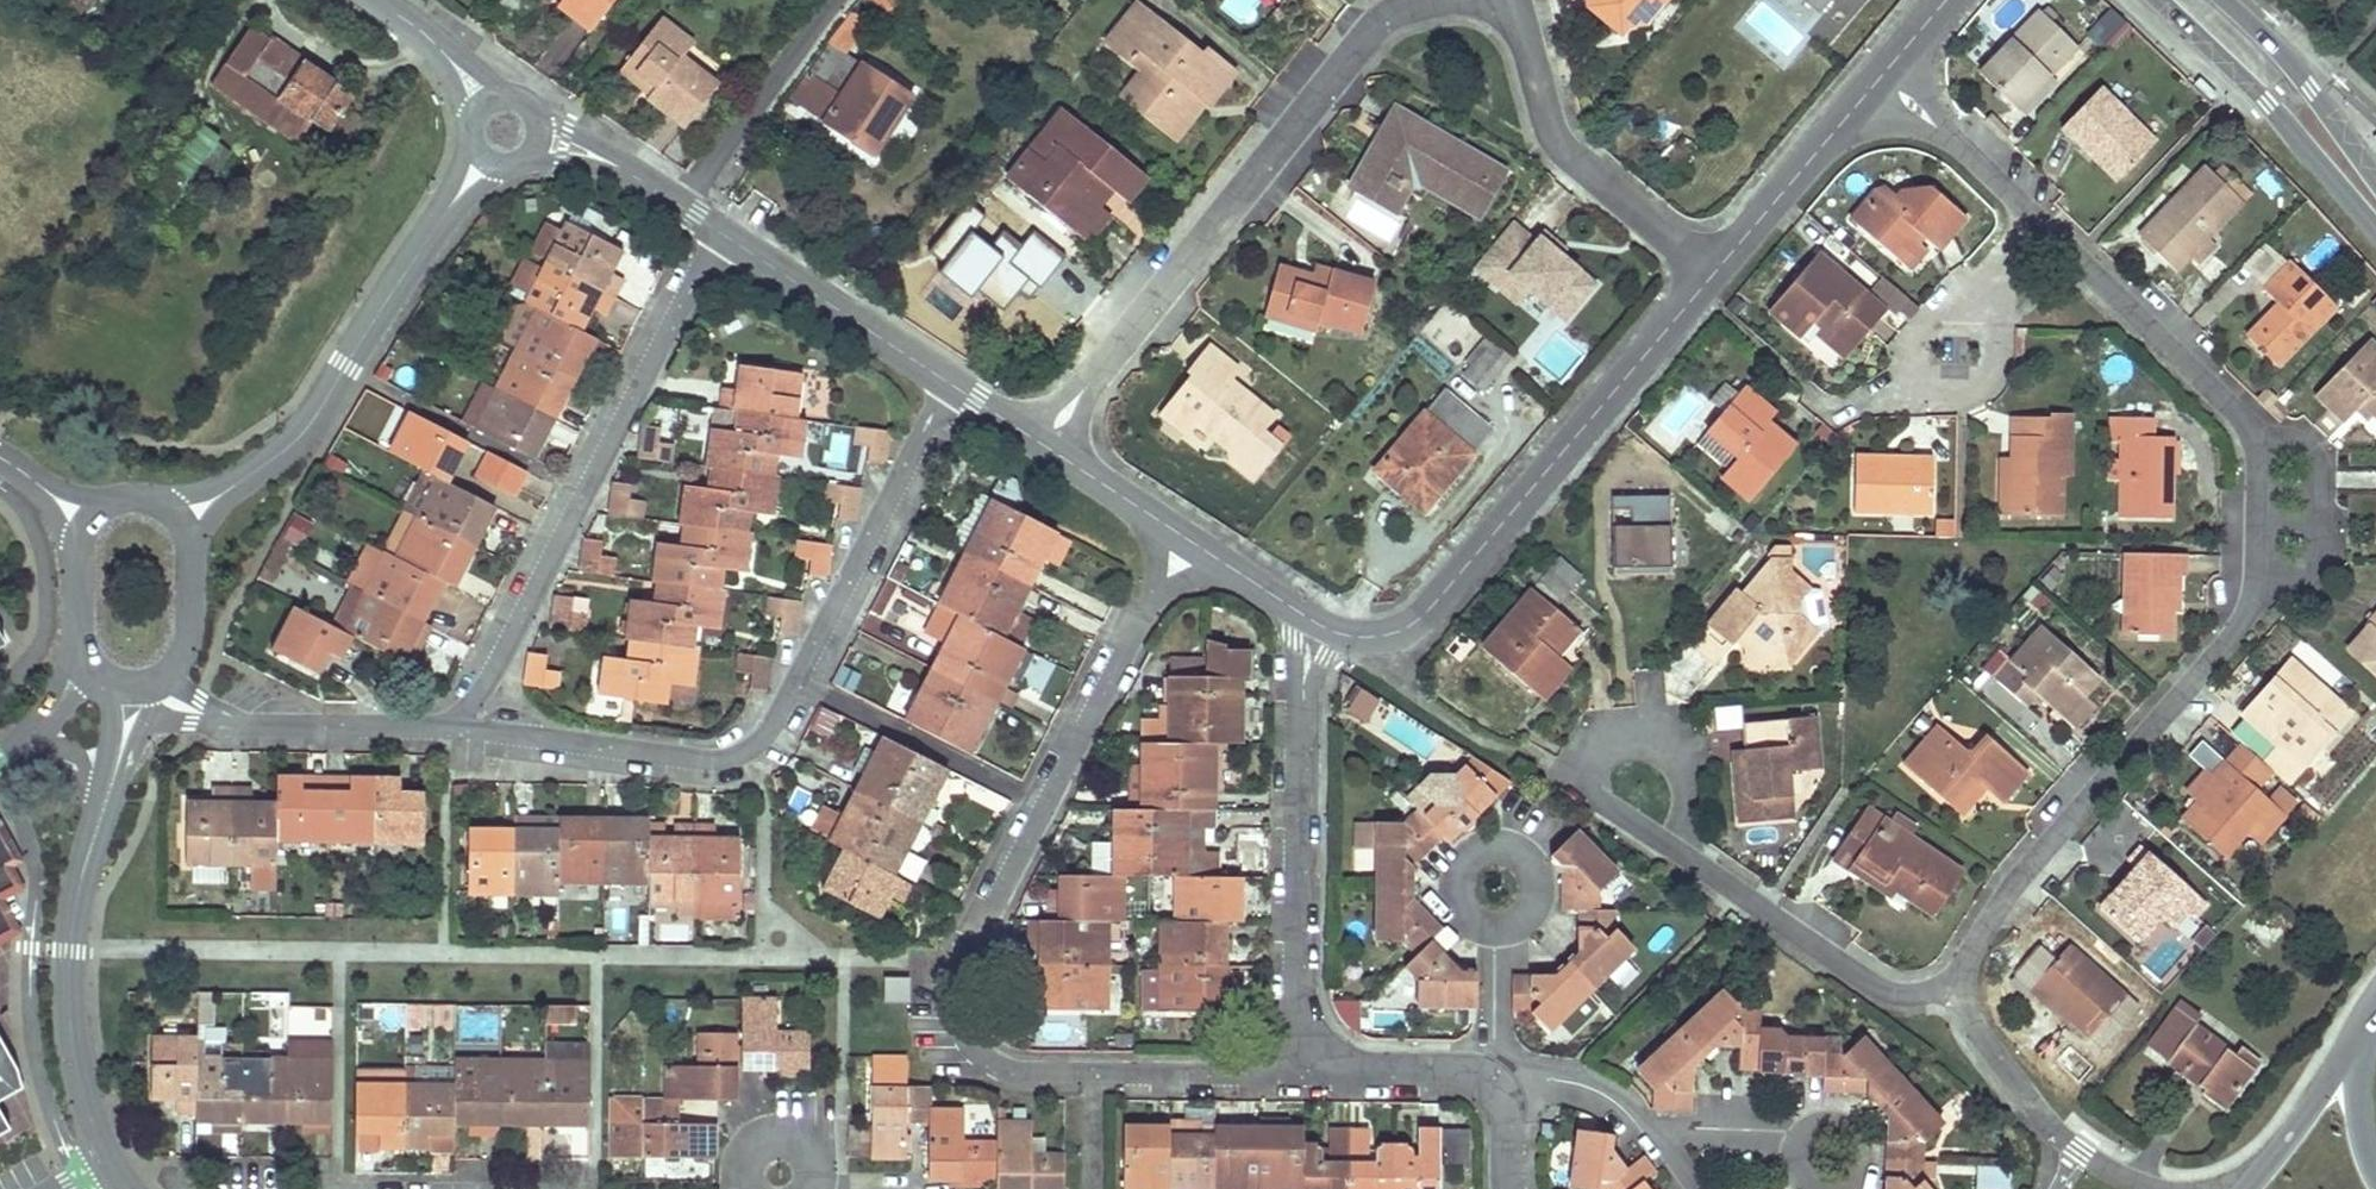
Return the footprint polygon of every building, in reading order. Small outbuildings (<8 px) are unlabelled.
[(574,20),(591,32),(615,0),(563,0),(558,7),(574,20)] [(814,64),(792,100),(824,121),(822,126),(843,139),(847,132),(853,136),(850,143),(871,156),(911,94),(862,62),(859,66),(843,51),(882,5),(897,17),(908,5),(902,0),(861,0),(836,28),(824,48),(814,64)] [(1588,8),(1620,35),(1630,23),(1640,21),(1645,26),(1665,0),(1588,0),(1588,8)] [(1828,3),(1831,0),(1803,0),(1819,14),(1828,3)] [(1130,103),(1150,118),(1169,134),(1198,98),(1205,104),(1209,107),(1234,74),(1206,52),(1201,57),(1136,6),(1106,44),(1130,62),(1138,51),(1158,66),(1130,103)] [(2013,108),(2046,76),(2074,47),(2037,10),(1977,73),(2013,108)] [(646,99),(665,114),(684,129),(716,87),(681,60),(693,45),(660,19),(626,62),(656,86),(649,95),(646,99)] [(2100,40),(2111,50),(2131,29),(2120,19),(2100,40)] [(214,84),(239,101),(264,118),(278,98),(310,119),(296,140),(314,152),(353,95),(320,73),(322,70),(305,58),(303,63),(252,28),(214,84)] [(1138,51),(1130,62),(1142,71),(1122,97),(1130,103),(1158,66),(1138,51)] [(656,86),(626,62),(619,72),(649,95),(656,86)] [(2046,76),(2013,108),(2022,117),(2054,84),(2046,76)] [(2209,99),(2216,92),(2200,77),(2194,84),(2209,99)] [(2095,147),(2124,175),(2155,142),(2100,88),(2061,128),(2088,154),(2095,147)] [(310,119),(278,98),(264,118),(296,140),(310,119)] [(1198,98),(1169,134),(1176,139),(1205,104),(1198,98)] [(1403,137),(1413,119),(1393,108),(1383,125),(1403,137)] [(1072,119),(1062,111),(1030,151),(1046,164),(1058,148),(1052,143),(1072,119)] [(176,188),(220,132),(196,114),(148,175),(166,187),(170,183),(176,188)] [(1125,202),(1136,190),(1146,177),(1072,119),(1052,143),(1058,148),(1046,164),(1030,151),(1007,179),(1077,235),(1100,207),(1092,201),(1105,186),(1125,202)] [(1387,139),(1385,143),(1383,147),(1374,142),(1359,169),(1377,179),(1380,175),(1408,192),(1411,187),(1419,185),(1478,219),(1496,190),(1487,185),(1497,168),(1413,119),(1403,137),(1383,125),(1379,134),(1387,139)] [(847,132),(843,139),(850,143),(853,136),(847,132)] [(1385,143),(1387,139),(1379,134),(1378,134),(1374,142),(1383,147),(1385,143)] [(2117,182),(2124,175),(2095,147),(2088,154),(2117,182)] [(2213,175),(2242,204),(2249,196),(2220,167),(2213,175)] [(1496,190),(1505,173),(1497,168),(1487,185),(1496,190)] [(2174,272),(2181,265),(2188,258),(2205,241),(2242,204),(2213,175),(2205,168),(2138,236),(2174,272)] [(1349,187),(1396,214),(1408,192),(1380,175),(1377,179),(1359,169),(1349,187)] [(1077,235),(1090,245),(1125,202),(1105,186),(1092,201),(1100,207),(1077,235)] [(1937,251),(1951,234),(1965,218),(1931,189),(1898,192),(1894,196),(1885,188),(1874,192),(1850,221),(1901,263),(1917,243),(1910,237),(1914,231),(1937,251)] [(986,210),(970,197),(931,244),(947,257),(939,267),(970,293),(979,283),(1007,306),(1019,290),(1027,297),(1038,284),(1040,286),(1066,254),(1035,228),(1023,243),(1004,227),(992,241),(973,226),(986,210)] [(483,228),(490,232),(496,222),(488,218),(483,228)] [(609,267),(611,267),(614,266),(622,253),(566,223),(545,263),(615,301),(625,281),(607,272),(594,265),(597,261),(609,267)] [(1510,224),(1476,265),(1500,286),(1513,271),(1531,286),(1568,317),(1598,280),(1563,251),(1543,234),(1534,244),(1510,224)] [(1547,228),(1543,234),(1563,251),(1568,245),(1547,228)] [(2196,266),(2213,248),(2205,241),(2188,258),(2196,266)] [(1908,269),(1924,250),(1917,243),(1901,263),(1908,269)] [(1815,320),(1819,324),(1823,327),(1851,351),(1883,312),(1816,255),(1769,312),(1800,339),(1815,320)] [(594,265),(607,272),(609,267),(597,261),(594,265)] [(529,293),(540,272),(523,262),(512,284),(529,293)] [(606,317),(615,301),(545,263),(540,272),(529,293),(524,304),(538,311),(580,333),(586,320),(585,313),(573,307),(576,302),(587,308),(606,317)] [(2283,310),(2280,314),(2277,317),(2272,311),(2254,330),(2285,359),(2336,307),(2291,264),(2264,291),(2278,305),(2283,310)] [(1311,278),(1294,273),(1278,269),(1264,317),(1316,331),(1318,323),(1360,335),(1374,286),(1324,273),(1321,281),(1311,278)] [(1321,281),(1324,273),(1314,270),(1311,278),(1321,281)] [(1513,271),(1500,286),(1519,301),(1531,286),(1513,271)] [(1875,291),(1909,321),(1920,308),(1886,278),(1875,291)] [(573,307),(585,313),(587,308),(576,302),(573,307)] [(538,311),(524,304),(522,303),(516,305),(501,336),(519,346),(538,311)] [(2278,305),(2272,311),(2277,317),(2280,314),(2283,310),(2278,305)] [(577,374),(594,341),(580,333),(538,311),(519,346),(517,349),(574,379),(577,374)] [(1816,336),(1843,360),(1851,351),(1823,327),(1816,336)] [(2285,359),(2254,330),(2246,337),(2277,368),(2285,359)] [(604,346),(594,341),(577,374),(593,369),(604,346)] [(2368,414),(2371,416),(2375,422),(2375,348),(2369,342),(2314,397),(2341,424),(2352,413),(2363,402),(2369,409),(2366,412),(2368,414)] [(1508,357),(1491,343),(1483,351),(1501,366),(1508,357)] [(1238,372),(1223,360),(1208,348),(1187,375),(1193,380),(1163,419),(1185,436),(1194,425),(1234,456),(1226,466),(1249,483),(1276,448),(1260,436),(1275,418),(1244,393),(1239,399),(1225,388),(1229,382),(1238,372)] [(553,420),(574,379),(517,349),(496,390),(553,420)] [(1463,375),(1472,383),(1481,390),(1501,366),(1483,351),(1463,375)] [(743,391),(722,389),(719,410),(769,417),(796,420),(797,420),(802,374),(740,366),(739,381),(744,386),(757,387),(756,393),(743,391)] [(1239,399),(1244,393),(1229,382),(1225,388),(1239,399)] [(477,427),(495,393),(482,386),(463,421),(477,427)] [(1744,388),(1725,410),(1707,431),(1739,458),(1728,471),(1722,478),(1749,501),(1795,447),(1768,425),(1754,413),(1762,404),(1744,388)] [(533,460),(553,420),(496,390),(495,393),(477,427),(476,430),(533,460)] [(1401,495),(1407,488),(1413,481),(1434,499),(1490,432),(1444,392),(1375,473),(1401,495)] [(2364,424),(2371,416),(2368,414),(2366,412),(2369,409),(2363,402),(2352,413),(2364,424)] [(1768,425),(1776,415),(1762,404),(1754,413),(1768,425)] [(755,454),(757,435),(767,437),(769,417),(719,410),(714,409),(705,467),(711,468),(720,469),(742,472),(745,453),(755,454)] [(468,443),(410,413),(389,454),(422,471),(436,479),(447,484),(468,443)] [(2011,462),(2011,516),(2063,517),(2063,477),(2063,439),(2070,439),(2070,416),(2050,416),(2049,419),(2012,418),(2011,462)] [(797,420),(796,420),(769,417),(767,437),(757,435),(755,454),(745,453),(742,472),(767,476),(770,454),(781,456),(801,459),(806,422),(797,420)] [(2118,418),(2118,428),(2118,439),(2122,439),(2121,480),(2119,519),(2171,521),(2172,438),(2151,438),(2151,419),(2118,418)] [(661,428),(644,425),(641,445),(639,458),(671,463),(673,445),(659,443),(661,428)] [(889,433),(873,430),(856,428),(854,446),(868,448),(867,462),(884,465),(889,433)] [(1707,431),(1696,444),(1728,471),(1739,458),(1707,431)] [(2121,480),(2122,439),(2118,439),(2110,439),(2109,480),(2121,480)] [(525,472),(487,452),(474,477),(512,496),(525,472)] [(767,476),(778,477),(781,456),(770,454),(767,476)] [(1933,459),(1924,459),(1915,459),(1915,467),(1885,466),(1885,458),(1855,457),(1853,513),(1932,515),(1933,459)] [(1915,467),(1915,459),(1885,458),(1885,466),(1915,467)] [(2011,516),(2011,462),(2000,462),(1999,516),(2011,516)] [(717,490),(720,469),(711,468),(708,489),(717,490)] [(693,527),(715,530),(718,509),(728,511),(730,492),(740,493),(742,472),(720,469),(717,490),(708,489),(685,486),(680,525),(683,526),(693,527)] [(436,479),(422,471),(401,511),(402,512),(415,519),(436,479)] [(778,477),(767,476),(742,472),(740,493),(730,492),(728,511),(718,509),(715,530),(738,533),(741,512),(750,513),(774,516),(778,477)] [(495,509),(447,484),(436,479),(415,519),(474,549),(495,509)] [(1401,495),(1422,513),(1434,499),(1413,481),(1407,488),(1401,495)] [(632,485),(614,482),(611,504),(609,516),(642,520),(644,502),(630,500),(632,485)] [(860,488),(844,486),(827,484),(825,503),(839,505),(837,519),(856,522),(860,488)] [(1937,487),(1935,536),(1954,537),(1956,488),(1937,487)] [(1631,528),(1622,528),(1613,528),(1614,576),(1670,575),(1668,497),(1612,497),(1612,510),(1631,510),(1631,528)] [(965,552),(999,570),(1025,519),(992,501),(965,552)] [(415,519),(402,512),(382,552),(385,554),(395,559),(415,519)] [(741,512),(738,533),(747,535),(750,513),(741,512)] [(395,559),(442,583),(453,589),(474,549),(415,519),(395,559)] [(1025,519),(999,570),(1029,586),(1044,558),(1055,536),(1056,535),(1025,519)] [(690,547),(693,527),(683,526),(681,546),(690,547)] [(665,583),(688,586),(690,567),(700,568),(702,549),(712,550),(715,530),(693,527),(690,547),(681,546),(658,542),(652,582),(657,582),(665,583)] [(688,586),(710,590),(713,569),(722,570),(746,573),(750,535),(747,535),(738,533),(715,530),(712,550),(702,549),(700,568),(690,567),(688,586)] [(1057,564),(1068,543),(1055,536),(1044,558),(1057,564)] [(612,576),(615,559),(600,556),(602,541),(585,539),(582,558),(580,572),(612,576)] [(830,546),(814,544),(798,542),(795,560),(809,562),(808,576),(826,578),(830,546)] [(1766,555),(1771,559),(1741,595),(1735,591),(1689,645),(1714,665),(1733,643),(1739,636),(1749,643),(1743,650),(1742,662),(1758,676),(1773,659),(1779,664),(1785,669),(1814,635),(1795,617),(1798,603),(1808,591),(1789,574),(1789,559),(1789,546),(1773,545),(1766,555)] [(288,554),(281,551),(274,548),(258,578),(273,586),(288,554)] [(999,570),(965,552),(937,606),(960,617),(971,623),(999,570)] [(441,586),(442,583),(395,559),(385,554),(364,594),(421,624),(428,609),(441,586)] [(2180,576),(2183,576),(2186,577),(2186,556),(2126,555),(2123,636),(2171,638),(2172,612),(2173,576),(2180,576)] [(1557,605),(1580,578),(1558,559),(1543,577),(1527,564),(1519,573),(1557,605)] [(891,577),(896,579),(900,582),(906,569),(898,564),(891,577)] [(713,569),(710,590),(720,591),(722,570),(713,569)] [(1029,586),(999,570),(971,623),(991,633),(1017,647),(1032,619),(1016,611),(1029,586)] [(2172,612),(2179,612),(2180,576),(2173,576),(2172,612)] [(663,604),(665,583),(657,582),(654,603),(663,604)] [(685,607),(688,586),(665,583),(663,604),(654,603),(629,600),(624,639),(629,639),(634,640),(638,640),(660,643),(663,623),(673,625),(675,606),(685,607)] [(886,605),(894,588),(885,584),(877,600),(886,605)] [(441,586),(428,609),(437,614),(449,590),(441,586)] [(663,623),(660,643),(683,646),(686,626),(695,628),(718,631),(724,591),(720,591),(710,590),(688,586),(685,607),(675,606),(673,625),(663,623)] [(343,634),(362,597),(349,590),(330,627),(343,634)] [(1563,663),(1560,660),(1557,657),(1550,650),(1571,625),(1531,591),(1483,648),(1537,693),(1563,663)] [(1811,591),(1808,591),(1798,603),(1795,617),(1814,635),(1824,634),(1827,626),(1818,594),(1811,591)] [(420,626),(421,624),(364,594),(362,597),(343,634),(353,639),(400,664),(407,650),(420,626)] [(583,633),(585,615),(570,613),(572,598),(555,596),(551,618),(550,628),(583,633)] [(801,602),(784,599),(768,597),(766,616),(781,618),(779,633),(796,635),(801,602)] [(587,600),(572,598),(570,613),(585,615),(587,600)] [(300,612),(292,607),(282,627),(290,631),(300,612)] [(347,650),(353,639),(343,634),(330,627),(300,612),(290,631),(282,627),(270,651),(316,676),(328,654),(341,661),(347,650)] [(2348,648),(2357,655),(2375,634),(2375,615),(2348,648)] [(991,633),(971,623),(960,617),(933,670),(964,686),(991,633)] [(1557,657),(1578,631),(1571,625),(1550,650),(1557,657)] [(416,655),(429,631),(420,626),(407,650),(416,655)] [(686,626),(683,646),(693,648),(695,628),(686,626)] [(2034,694),(2043,703),(2052,711),(2058,705),(2067,713),(2062,719),(2074,730),(2094,706),(2083,696),(2098,678),(2042,629),(2010,665),(1996,681),(2024,706),(2034,694)] [(1020,649),(1017,647),(991,633),(964,686),(996,702),(1008,677),(1022,651),(1023,650),(1020,649)] [(2357,655),(2375,672),(2375,634),(2357,655)] [(1739,636),(1733,643),(1743,650),(1749,643),(1739,636)] [(635,661),(638,640),(634,640),(629,639),(627,660),(635,661)] [(658,663),(660,643),(638,640),(635,661),(627,660),(603,656),(597,696),(634,701),(637,680),(647,681),(649,662),(658,663)] [(1206,677),(1206,745),(1213,745),(1240,745),(1240,678),(1250,678),(1250,650),(1226,650),(1227,645),(1206,641),(1206,660),(1206,664),(1206,677)] [(683,646),(660,643),(658,663),(649,662),(647,681),(637,680),(634,701),(657,704),(660,683),(668,684),(691,687),(697,648),(693,648),(683,646)] [(1017,682),(1031,656),(1022,651),(1008,677),(1017,682)] [(557,690),(560,672),(544,670),(546,655),(529,653),(526,685),(557,690)] [(752,675),(751,682),(750,689),(768,691),(772,658),(739,654),(737,673),(752,675)] [(2010,665),(1997,654),(1983,670),(1996,681),(2010,665)] [(1773,659),(1758,676),(1785,669),(1779,664),(1773,659)] [(1206,660),(1174,660),(1174,677),(1206,677),(1206,664),(1206,660)] [(1543,699),(1570,668),(1563,663),(1537,693),(1543,699)] [(2273,734),(2269,739),(2300,767),(2339,723),(2315,702),(2324,693),(2290,663),(2243,716),(2262,733),(2266,728),(2273,734)] [(906,722),(937,739),(964,686),(933,670),(906,722)] [(1170,744),(1170,676),(1163,677),(1163,706),(1159,707),(1159,725),(1163,725),(1163,744),(1170,744)] [(1178,744),(1206,745),(1206,677),(1174,677),(1170,676),(1170,744),(1178,744)] [(2024,706),(1996,681),(1984,695),(2023,729),(2035,716),(2024,706)] [(660,683),(657,704),(665,705),(668,684),(660,683)] [(1365,724),(1380,699),(1359,685),(1343,711),(1365,724)] [(969,755),(996,702),(964,686),(937,739),(969,755)] [(2339,723),(2347,714),(2324,693),(2315,702),(2339,723)] [(2052,711),(2048,715),(2057,723),(2061,718),(2062,719),(2067,713),(2058,705),(2052,711)] [(1745,752),(1746,752),(1747,752),(1749,766),(1734,767),(1739,824),(1790,820),(1786,771),(1819,768),(1815,720),(1743,726),(1745,752)] [(2273,734),(2266,728),(2262,733),(2269,739),(2273,734)] [(1987,789),(1994,795),(2001,802),(2027,773),(1988,739),(1973,756),(1967,755),(1938,729),(1904,767),(1950,807),(1972,781),(1977,781),(1987,789)] [(856,791),(887,807),(914,754),(883,738),(875,752),(873,758),(864,775),(856,791)] [(1142,810),(1151,810),(1163,811),(1177,811),(1178,744),(1170,744),(1163,744),(1142,744),(1142,767),(1142,810)] [(1206,745),(1178,744),(1177,811),(1202,811),(1213,811),(1213,745),(1206,745)] [(875,752),(865,747),(854,769),(864,775),(873,758),(875,752)] [(2273,805),(2255,789),(2271,771),(2242,747),(2226,764),(2224,762),(2211,776),(2205,771),(2187,790),(2198,800),(2204,805),(2187,824),(2225,859),(2257,823),(2273,805)] [(1745,752),(1733,753),(1734,767),(1749,766),(1747,752),(1746,752),(1745,752)] [(914,754),(887,807),(919,823),(947,770),(914,754)] [(1419,811),(1424,816),(1444,837),(1450,843),(1464,830),(1465,833),(1471,833),(1476,828),(1475,823),(1473,821),(1485,809),(1497,797),(1512,784),(1473,758),(1450,781),(1440,778),(1412,805),(1419,811)] [(1511,769),(1527,780),(1534,768),(1519,758),(1511,769)] [(1142,810),(1142,767),(1131,767),(1132,810),(1142,810)] [(277,805),(276,836),(300,837),(300,843),(326,843),(326,793),(303,793),(303,777),(277,777),(277,805)] [(326,793),(326,778),(303,777),(303,793),(326,793)] [(326,793),(326,843),(352,844),(352,837),(375,837),(376,778),(350,778),(350,794),(326,793)] [(350,778),(326,778),(326,793),(350,794),(350,778)] [(400,779),(376,778),(375,837),(399,838),(399,845),(424,845),(425,793),(400,793),(400,779)] [(1950,807),(1962,818),(1987,789),(1977,781),(1972,781),(1950,807)] [(221,866),(231,866),(232,788),(210,788),(210,808),(210,823),(204,822),(204,815),(204,808),(202,805),(186,805),(185,866),(193,866),(213,866),(221,866)] [(276,842),(276,836),(277,805),(252,805),(252,788),(232,788),(231,866),(250,867),(250,891),(275,891),(276,867),(276,842)] [(887,807),(856,791),(842,818),(830,840),(829,843),(842,850),(860,860),(887,807)] [(2198,800),(2181,819),(2187,824),(2204,805),(2198,800)] [(2270,834),(2286,817),(2273,805),(2257,823),(2270,834)] [(919,823),(887,807),(860,860),(891,876),(905,849),(912,837),(918,825),(919,823)] [(2290,818),(2295,823),(2300,828),(2309,817),(2300,808),(2290,818)] [(1929,913),(1943,892),(1957,871),(1908,837),(1889,824),(1869,809),(1834,861),(1851,872),(1856,864),(1894,890),(1929,913)] [(830,840),(842,818),(825,810),(814,831),(830,840)] [(1092,876),(1116,876),(1116,810),(1109,810),(1109,842),(1106,842),(1092,842),(1092,876)] [(1116,810),(1116,876),(1123,876),(1136,877),(1150,877),(1151,810),(1142,810),(1132,810),(1116,810)] [(1163,811),(1151,810),(1150,877),(1176,877),(1183,877),(1183,855),(1177,855),(1176,829),(1163,829),(1163,811)] [(1183,855),(1201,855),(1201,828),(1202,811),(1177,811),(1163,811),(1163,829),(1176,829),(1177,855),(1183,855)] [(1201,828),(1212,827),(1213,811),(1202,811),(1201,828)] [(1423,858),(1444,837),(1424,816),(1419,811),(1405,823),(1375,822),(1375,849),(1374,883),(1413,884),(1418,880),(1418,875),(1413,869),(1423,858)] [(1914,828),(1896,815),(1889,824),(1908,837),(1914,828)] [(559,818),(514,817),(514,831),(559,832),(559,819),(559,818)] [(558,884),(603,885),(604,820),(559,819),(559,832),(558,884)] [(604,820),(603,885),(648,885),(649,840),(649,824),(649,820),(604,820)] [(1357,822),(1357,849),(1375,849),(1375,822),(1357,822)] [(664,839),(673,839),(673,825),(649,824),(649,840),(664,839)] [(655,902),(694,903),(695,825),(673,825),(673,839),(673,857),(668,858),(667,843),(664,839),(649,840),(648,885),(648,902),(655,902)] [(716,859),(716,858),(715,856),(715,825),(695,825),(694,903),(701,903),(736,904),(739,904),(740,841),(726,840),(721,844),(721,859),(716,859)] [(919,856),(931,832),(918,825),(912,837),(905,849),(919,856)] [(1560,910),(1577,910),(1599,911),(1600,892),(1620,871),(1578,829),(1552,854),(1551,861),(1556,867),(1559,868),(1560,890),(1560,910)] [(468,895),(513,896),(514,831),(469,830),(468,895)] [(558,897),(558,884),(559,832),(514,831),(513,896),(558,897)] [(3,866),(14,860),(0,834),(0,868),(3,866)] [(668,858),(673,857),(673,839),(664,839),(667,843),(668,858)] [(2142,918),(2147,923),(2152,927),(2160,918),(2170,928),(2183,914),(2190,919),(2204,904),(2142,849),(2129,863),(2146,878),(2137,889),(2126,879),(2099,910),(2127,934),(2142,918)] [(891,876),(860,860),(842,850),(822,890),(878,920),(885,905),(882,900),(869,895),(872,888),(885,895),(902,904),(912,887),(891,876)] [(1201,855),(1183,855),(1183,877),(1216,878),(1216,855),(1201,855)] [(1856,864),(1851,872),(1889,897),(1894,890),(1856,864)] [(3,866),(0,868),(0,896),(16,887),(3,866)] [(213,866),(193,866),(192,883),(220,884),(221,866),(213,866)] [(1060,893),(1060,922),(1108,922),(1123,922),(1123,876),(1116,876),(1092,876),(1060,876),(1060,893)] [(1216,878),(1183,877),(1176,877),(1176,922),(1225,922),(1233,922),(1240,922),(1240,878),(1216,878)] [(1418,889),(1413,884),(1374,883),(1373,942),(1403,942),(1417,956),(1432,940),(1444,929),(1432,917),(1413,898),(1418,894),(1418,889)] [(869,895),(882,900),(885,895),(872,888),(869,895)] [(1060,922),(1060,893),(1050,893),(1049,922),(1060,922)] [(736,904),(701,903),(701,920),(736,920),(736,904)] [(12,931),(0,910),(0,938),(12,931)] [(1599,911),(1577,910),(1578,954),(1572,953),(1568,956),(1568,965),(1593,992),(1635,951),(1615,930),(1616,911),(1599,911)] [(2266,946),(2277,930),(2252,912),(2240,928),(2266,946)] [(2127,934),(2138,944),(2152,927),(2147,923),(2142,918),(2127,934)] [(1030,922),(1030,952),(1041,952),(1041,937),(1041,922),(1030,922)] [(1041,922),(1041,937),(1041,952),(1041,966),(1107,967),(1108,922),(1060,922),(1049,922),(1041,922)] [(1225,942),(1225,922),(1176,922),(1161,922),(1161,968),(1224,968),(1225,953),(1225,942)] [(1462,972),(1432,940),(1417,956),(1404,967),(1418,982),(1417,1011),(1477,1012),(1477,974),(1472,968),(1467,967),(1462,972)] [(1225,942),(1225,953),(1235,954),(1235,941),(1225,942)] [(2043,1005),(2046,1001),(2050,997),(2071,1016),(2070,1017),(2069,1018),(2068,1020),(2089,1039),(2125,998),(2068,947),(2028,991),(2043,1005)] [(1551,1034),(1593,992),(1568,965),(1562,965),(1557,968),(1557,972),(1557,976),(1540,975),(1513,974),(1513,1013),(1532,1013),(1551,1034)] [(1107,1011),(1107,967),(1041,966),(1041,981),(1041,1008),(1041,1010),(1107,1011)] [(1144,1011),(1161,1012),(1224,1012),(1224,995),(1224,983),(1224,968),(1161,968),(1162,972),(1145,971),(1144,998),(1144,1011)] [(885,1003),(909,1003),(909,979),(885,979),(885,1003)] [(1041,1008),(1041,981),(1030,982),(1029,1008),(1041,1008)] [(1235,995),(1235,983),(1224,983),(1224,995),(1235,995)] [(1739,1071),(1758,1072),(1760,1029),(1761,1011),(1740,1010),(1722,988),(1678,1029),(1703,1056),(1710,1056),(1714,1053),(1714,1047),(1738,1048),(1739,1071)] [(2046,1001),(2043,1005),(2064,1024),(2068,1020),(2069,1018),(2070,1017),(2071,1016),(2050,997),(2046,1001)] [(1361,1025),(1360,999),(1336,1000),(1337,1025),(1361,1025)] [(776,1001),(741,1001),(740,1046),(740,1069),(755,1069),(776,1069),(776,1076),(780,1076),(796,1077),(796,1069),(809,1069),(810,1035),(792,1035),(792,1043),(776,1044),(776,1035),(776,1001)] [(2201,1095),(2212,1103),(2222,1110),(2259,1061),(2241,1048),(2235,1055),(2195,1026),(2201,1019),(2180,1004),(2148,1045),(2168,1060),(2166,1064),(2204,1091),(2201,1095)] [(576,1006),(545,1006),(545,1022),(576,1022),(576,1006)] [(1702,1064),(1703,1056),(1678,1029),(1634,1069),(1654,1091),(1654,1109),(1693,1112),(1694,1067),(1698,1067),(1702,1064)] [(1804,1076),(1822,1077),(1823,1055),(1824,1038),(1786,1036),(1780,1030),(1760,1029),(1758,1072),(1759,1073),(1790,1075),(1790,1077),(1794,1082),(1800,1082),(1804,1079),(1804,1076)] [(734,1069),(740,1069),(740,1046),(734,1047),(735,1034),(700,1033),(699,1068),(663,1068),(663,1101),(679,1101),(714,1102),(726,1102),(734,1102),(734,1069)] [(792,1043),(792,1035),(776,1035),(776,1044),(792,1043)] [(1869,1105),(1877,1105),(1904,1080),(1864,1035),(1841,1057),(1823,1055),(1822,1077),(1822,1093),(1866,1095),(1866,1100),(1869,1105)] [(198,1115),(198,1059),(198,1036),(152,1036),(152,1100),(165,1100),(170,1093),(171,1089),(176,1090),(176,1116),(198,1115)] [(241,1123),(242,1059),(242,1044),(220,1044),(220,1059),(198,1059),(198,1115),(197,1119),(197,1123),(199,1123),(239,1123),(241,1123)] [(23,1086),(0,1045),(0,1099),(23,1086)] [(545,1045),(545,1062),(590,1062),(590,1046),(545,1045)] [(501,1053),(501,1062),(519,1062),(519,1053),(501,1053)] [(913,1124),(929,1125),(930,1110),(930,1087),(907,1086),(907,1058),(872,1057),(871,1092),(878,1092),(877,1107),(871,1107),(870,1159),(899,1159),(905,1159),(906,1124),(906,1109),(913,1109),(913,1124)] [(286,1123),(287,1060),(242,1059),(241,1123),(257,1123),(284,1123),(286,1123)] [(331,1060),(287,1060),(286,1123),(303,1123),(329,1123),(331,1123),(331,1060)] [(499,1126),(500,1062),(454,1061),(454,1084),(453,1125),(471,1125),(496,1126),(499,1126)] [(501,1062),(500,1062),(499,1126),(544,1126),(545,1062),(519,1062),(501,1062)] [(590,1062),(545,1062),(544,1126),(589,1127),(590,1062)] [(383,1084),(405,1085),(405,1071),(356,1070),(355,1084),(383,1084)] [(414,1085),(414,1071),(405,1071),(405,1085),(414,1085)] [(1887,1117),(1886,1161),(1923,1162),(1923,1143),(1945,1123),(1904,1080),(1877,1105),(1877,1112),(1880,1116),(1887,1117)] [(379,1135),(379,1144),(379,1152),(404,1152),(405,1092),(384,1092),(383,1084),(355,1084),(355,1135),(357,1135),(379,1135)] [(453,1136),(453,1125),(454,1084),(428,1085),(427,1092),(405,1092),(404,1152),(430,1152),(430,1136),(453,1136)] [(641,1124),(641,1101),(612,1100),(612,1124),(641,1124)] [(663,1118),(671,1118),(679,1118),(679,1101),(663,1101),(641,1101),(641,1124),(612,1124),(612,1158),(714,1159),(714,1125),(679,1125),(663,1125),(663,1118)] [(996,1144),(996,1181),(996,1188),(1064,1188),(1064,1158),(1046,1157),(1046,1165),(1039,1164),(1031,1164),(1031,1157),(1031,1139),(1031,1123),(1006,1123),(1006,1109),(997,1109),(996,1144)] [(996,1181),(996,1144),(977,1144),(977,1152),(963,1152),(963,1144),(964,1111),(930,1110),(929,1125),(929,1160),(928,1180),(934,1180),(963,1180),(962,1188),(983,1188),(983,1180),(996,1181)] [(1261,1129),(1288,1129),(1288,1120),(1262,1119),(1261,1129)] [(199,1133),(238,1133),(239,1123),(199,1123),(199,1133)] [(257,1133),(285,1133),(284,1123),(257,1123),(257,1133)] [(303,1134),(329,1134),(329,1123),(303,1123),(303,1134)] [(496,1126),(471,1125),(471,1136),(496,1137),(496,1126)] [(1169,1137),(1169,1128),(1123,1127),(1122,1188),(1168,1188),(1169,1137)] [(1441,1165),(1468,1167),(1470,1128),(1443,1127),(1441,1165)] [(1169,1137),(1198,1137),(1198,1128),(1169,1128),(1169,1137)] [(1214,1137),(1214,1188),(1258,1188),(1259,1129),(1215,1128),(1214,1137)] [(1259,1129),(1258,1188),(1302,1188),(1303,1146),(1303,1129),(1288,1129),(1261,1129),(1259,1129)] [(1644,1181),(1656,1171),(1644,1156),(1626,1169),(1612,1151),(1617,1148),(1618,1140),(1614,1135),(1576,1129),(1567,1188),(1569,1188),(1633,1188),(1644,1181)] [(1303,1146),(1302,1188),(1347,1188),(1348,1130),(1329,1130),(1329,1147),(1328,1161),(1322,1160),(1322,1147),(1312,1147),(1303,1146)] [(1348,1130),(1347,1188),(1393,1188),(1393,1147),(1377,1147),(1375,1150),(1375,1161),(1369,1162),(1369,1150),(1369,1130),(1348,1130)] [(1393,1147),(1393,1188),(1439,1188),(1440,1131),(1418,1130),(1418,1162),(1411,1161),(1411,1150),(1407,1147),(1393,1147)] [(357,1135),(358,1152),(379,1152),(379,1144),(379,1135),(357,1135)] [(430,1136),(430,1152),(453,1153),(453,1136),(430,1136)] [(1214,1137),(1198,1137),(1169,1137),(1168,1188),(1214,1188),(1214,1137)] [(1046,1157),(1046,1139),(1043,1139),(1031,1139),(1031,1157),(1046,1157)] [(977,1144),(963,1144),(963,1152),(977,1152),(977,1144)] [(1922,1180),(1923,1162),(1886,1161),(1885,1188),(1930,1188),(1922,1180)] [(2013,1167),(1976,1165),(1974,1188),(2012,1188),(2013,1167)] [(1644,1181),(1633,1188),(1650,1188),(1644,1181)]
